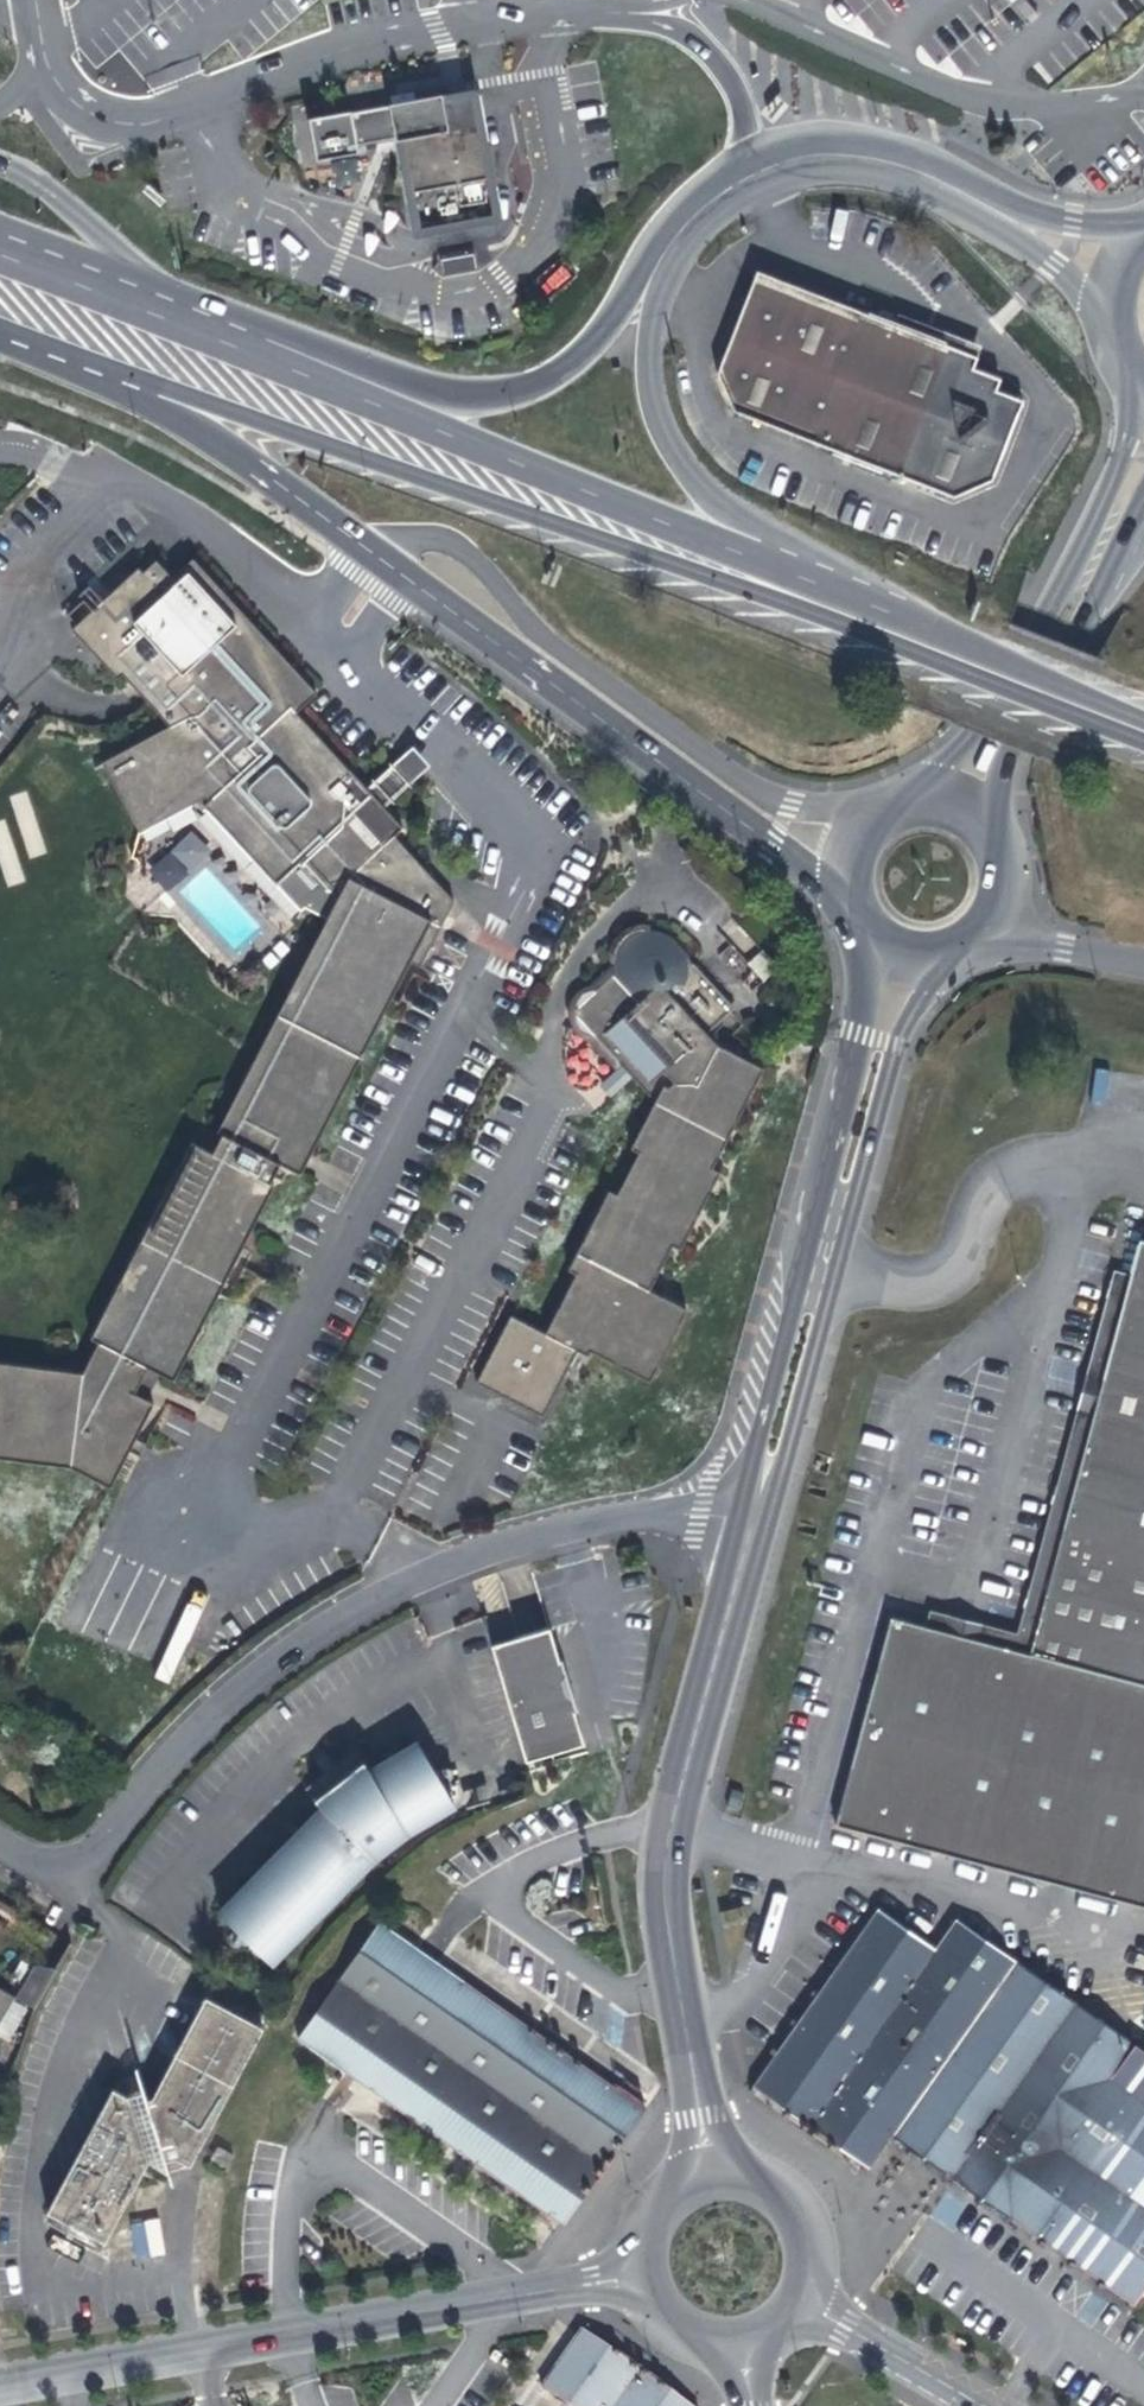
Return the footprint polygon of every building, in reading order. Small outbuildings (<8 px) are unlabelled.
[(491,208),(471,93),(442,98),(441,91),(387,100),(387,101),(350,107),(350,106),(307,114),(314,156),(357,149),(356,141),(393,135),(394,137),(401,136),(416,226),(442,222),(465,218),(486,214),(491,208)] [(465,218),(442,222),(447,253),(470,249),(465,218)] [(754,275),(715,377),(734,417),(957,498),(996,481),(1025,400),(997,388),(1001,377),(974,366),(977,355),(951,346),(754,275)] [(124,695),(160,733),(163,731),(205,691),(253,741),(285,710),(298,698),(305,691),(253,635),(225,605),(181,558),(157,582),(140,564),(67,634),(91,660),(124,695)] [(285,710),(253,741),(205,691),(163,731),(160,733),(103,763),(139,832),(189,804),(197,818),(207,810),(223,824),(220,826),(229,834),(232,831),(239,838),(237,841),(245,848),(248,845),(257,854),(252,859),(301,909),(305,906),(328,917),(218,1131),(222,1133),(212,1153),(192,1143),(90,1338),(99,1342),(82,1374),(0,1363),(0,1457),(70,1466),(109,1486),(152,1404),(132,1394),(147,1366),(172,1379),(273,1185),(268,1182),(279,1162),(299,1173),(409,961),(419,966),(452,901),(392,837),(403,828),(381,805),(367,790),(349,771),(345,775),(285,710)] [(394,766),(367,790),(381,805),(410,778),(405,772),(396,764),(394,766)] [(191,830),(148,871),(171,894),(213,853),(191,830)] [(545,1333),(578,1349),(589,1354),(591,1350),(651,1380),(687,1309),(648,1289),(671,1244),(680,1248),(718,1170),(711,1167),(762,1068),(718,1044),(705,1030),(731,1006),(687,956),(680,948),(669,937),(665,933),(660,930),(655,930),(650,931),(649,926),(645,925),(638,926),(632,928),(627,930),(623,935),(613,947),(606,959),(611,960),(612,965),(602,973),(591,986),(584,995),(579,1003),(574,1003),(571,1011),(573,1020),(577,1019),(581,1026),(584,1030),(588,1034),(596,1039),(601,1047),(607,1053),(613,1058),(621,1063),(622,1063),(632,1075),(655,1100),(632,1146),(640,1151),(617,1194),(609,1190),(569,1270),(576,1273),(545,1333)] [(764,982),(777,968),(760,951),(747,965),(764,982)] [(610,1095),(632,1075),(622,1063),(621,1063),(599,1084),(610,1095)] [(1081,1466),(1143,1483),(1143,1233),(1142,1232),(1133,1276),(1081,1466)] [(931,1611),(927,1627),(1030,1654),(1081,1466),(1133,1276),(1118,1272),(1104,1324),(1044,1546),(1020,1636),(969,1622),(931,1611)] [(578,1349),(545,1333),(511,1316),(477,1384),(543,1417),(578,1349)] [(1081,1466),(1030,1654),(927,1627),(891,1618),(836,1822),(1143,1906),(1143,1483),(1081,1466)] [(525,1763),(584,1745),(575,1712),(579,1711),(575,1698),(567,1693),(566,1689),(564,1682),(565,1674),(561,1660),(557,1661),(547,1628),(490,1645),(525,1763)] [(223,1895),(281,1951),(387,1848),(454,1807),(416,1744),(372,1771),(365,1762),(340,1780),(315,1799),(322,1809),(223,1895)] [(875,1906),(833,1964),(955,2042),(1017,1959),(952,1914),(934,1945),(875,1906)] [(379,1920),(297,2039),(561,2226),(628,2131),(643,2108),(379,1920)] [(955,2042),(894,2132),(897,2134),(900,2130),(914,2140),(911,2144),(915,2148),(918,2143),(933,2153),(929,2158),(935,2161),(938,2157),(949,2165),(946,2169),(951,2173),(954,2168),(957,2170),(954,2175),(959,2179),(962,2174),(983,2188),(979,2193),(985,2197),(988,2192),(1001,2201),(1009,2207),(1005,2211),(1013,2217),(1014,2217),(1014,2216),(1028,2196),(1114,2075),(1137,2043),(1017,1959),(955,2042)] [(894,2132),(955,2042),(833,1964),(774,2046),(753,2075),(757,2077),(760,2074),(774,2083),(771,2087),(775,2090),(778,2086),(792,2096),(789,2100),(794,2103),(797,2099),(813,2111),(837,2128),(838,2129),(837,2130),(835,2133),(838,2135),(839,2136),(842,2132),(855,2140),(852,2145),(856,2148),(859,2144),(873,2154),(870,2158),(874,2160),(894,2132)] [(0,1990),(0,2013),(4,2015),(14,1998),(0,1990)] [(145,2099),(141,2089),(124,2095),(112,2090),(110,2088),(44,2211),(103,2242),(140,2174),(147,2161),(166,2171),(186,2165),(260,2028),(202,1997),(148,2097),(145,2099)] [(118,2080),(112,2090),(124,2095),(141,2089),(135,2072),(127,2076),(118,2080)] [(1014,2217),(1018,2220),(1021,2215),(1044,2232),(1041,2237),(1046,2240),(1050,2235),(1074,2252),(1070,2257),(1076,2261),(1079,2256),(1102,2273),(1099,2278),(1104,2281),(1107,2276),(1132,2293),(1129,2298),(1134,2301),(1143,2287),(1143,2097),(1114,2075),(1028,2196),(1014,2216),(1014,2217)] [(160,2218),(131,2220),(134,2258),(163,2257),(160,2218)] [(536,2389),(562,2405),(688,2405),(575,2331),(536,2389)]
